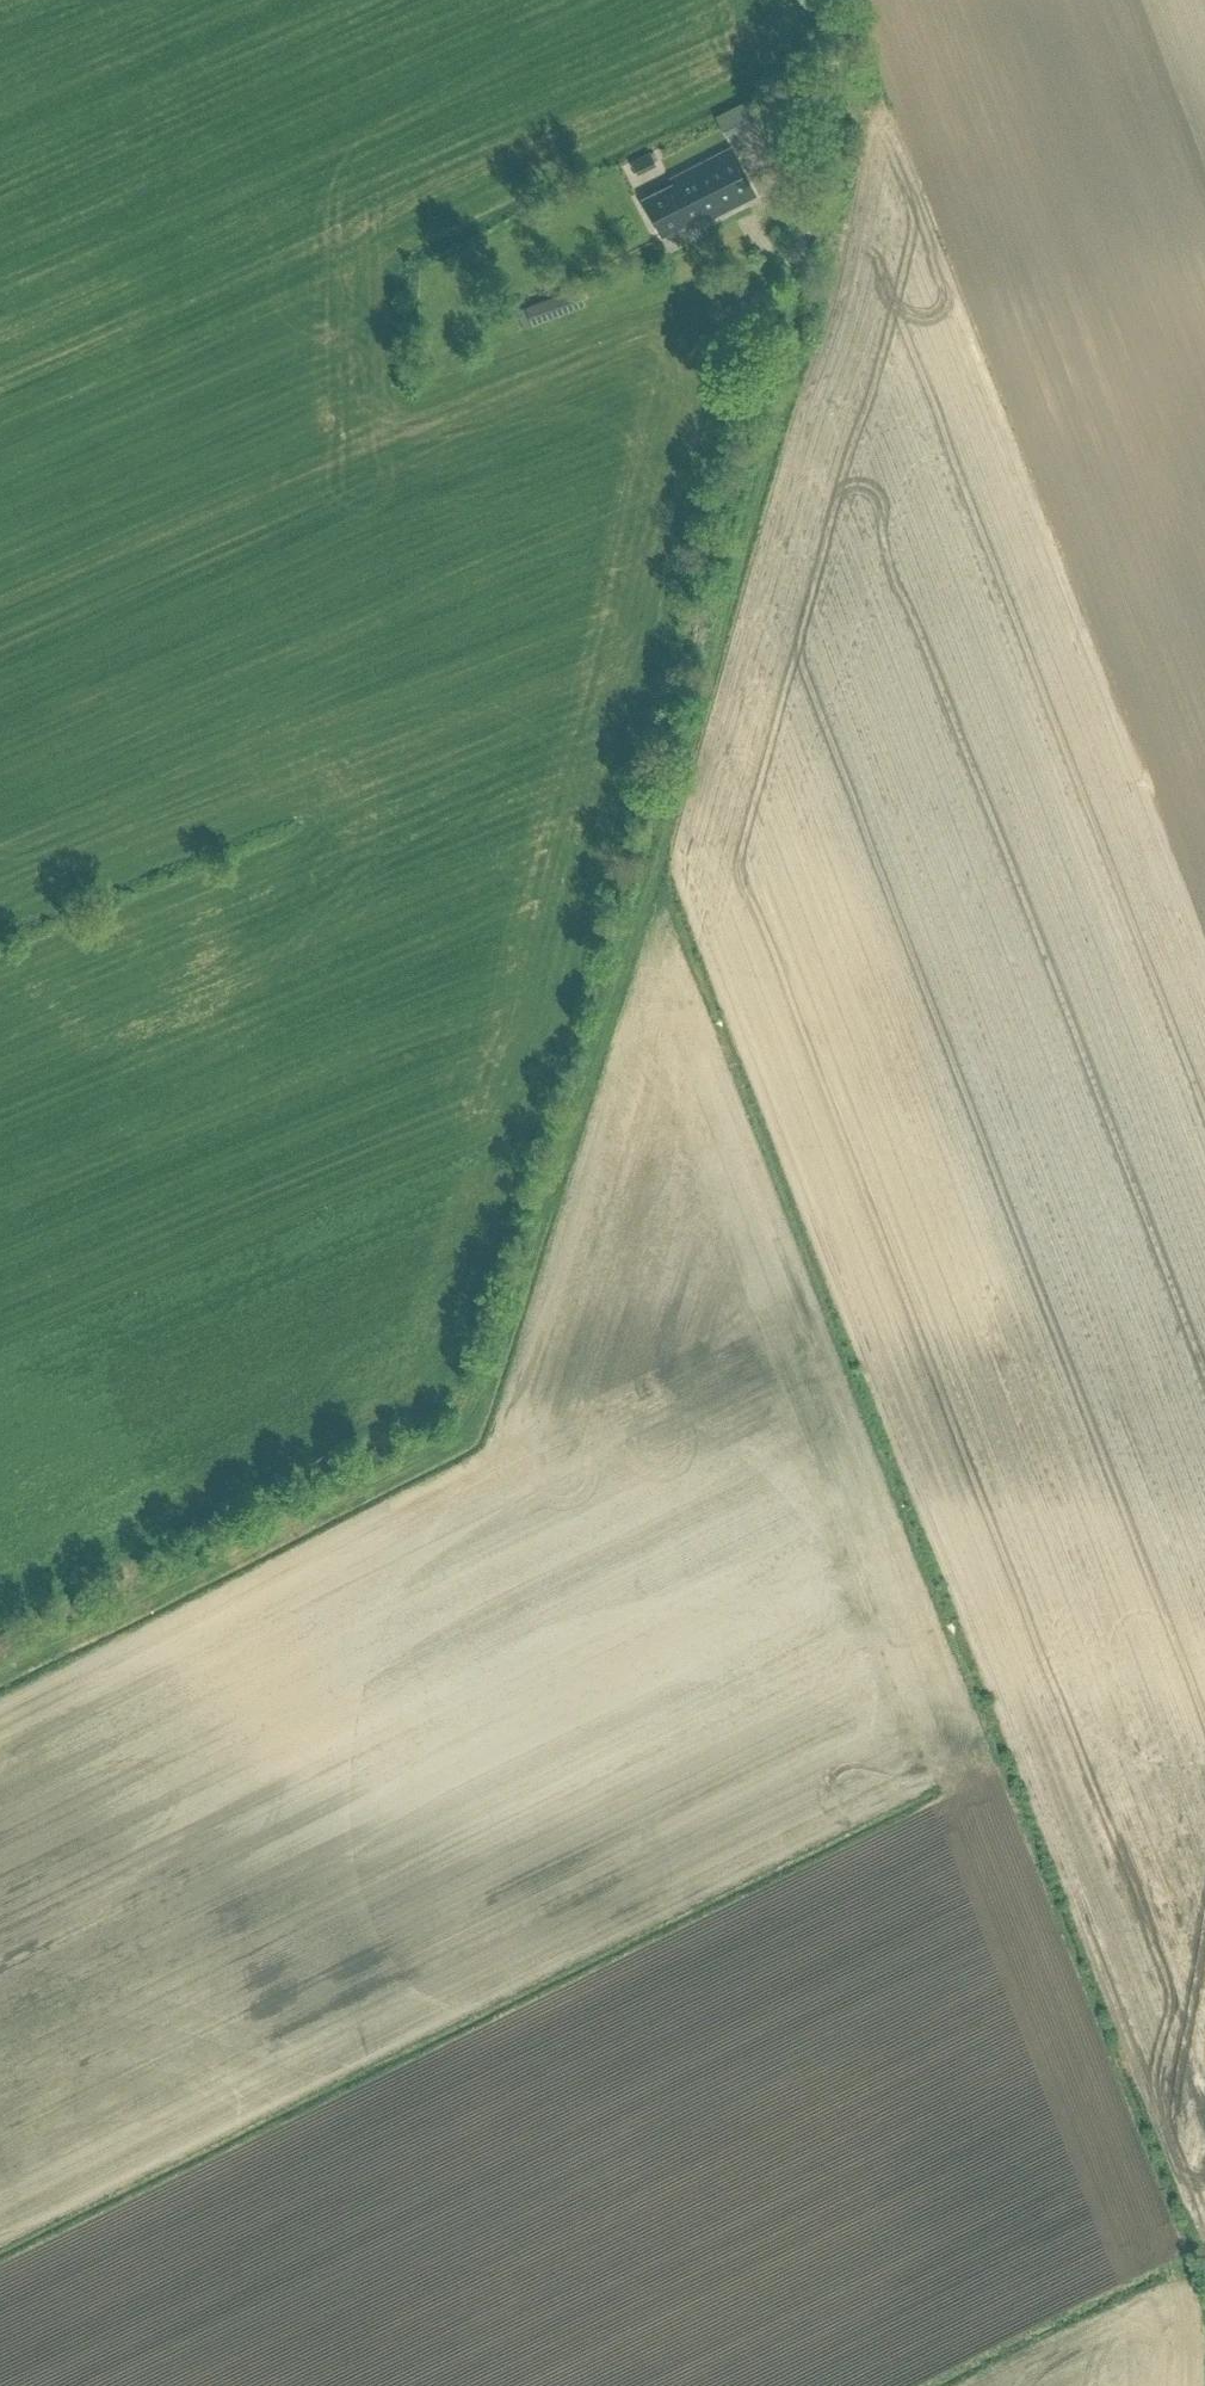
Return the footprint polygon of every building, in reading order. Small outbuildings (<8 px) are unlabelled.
[(755,194),(741,166),(731,148),(671,178),(674,185),(644,200),(661,233),(663,231),(671,246),(711,225),(708,217),(755,194)] [(524,307),(531,326),(588,305),(580,286),(524,307)]
